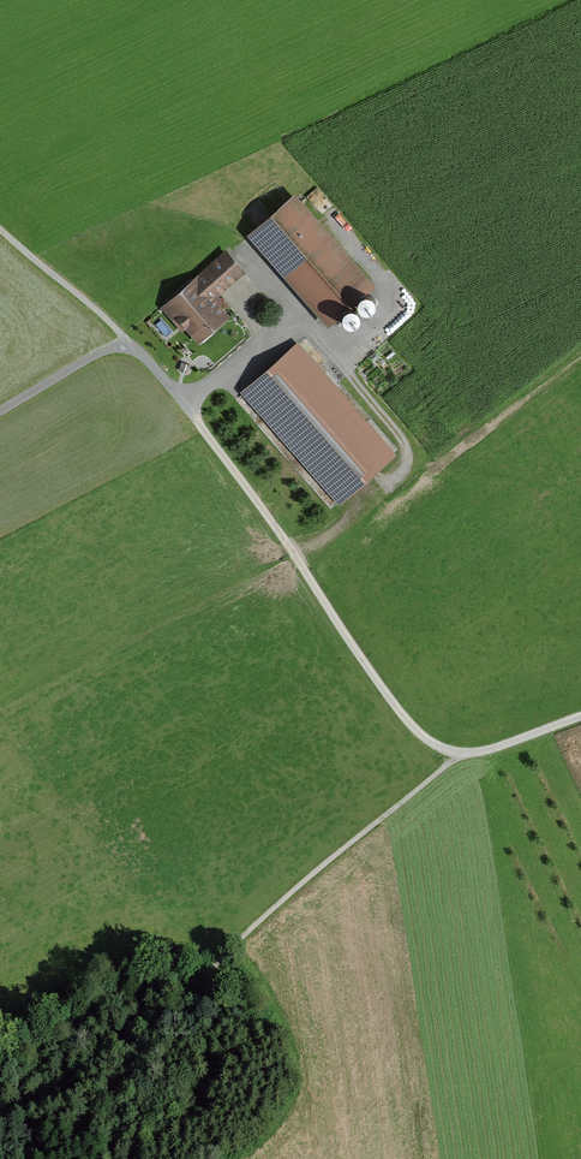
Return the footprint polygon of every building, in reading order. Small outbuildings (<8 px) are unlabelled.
[(296,192),(248,235),(328,324),(375,282),(296,192)] [(227,252),(165,307),(195,341),(228,312),(214,297),(243,271),(227,252)] [(396,453),(298,341),(240,392),(339,504),(396,453)]
